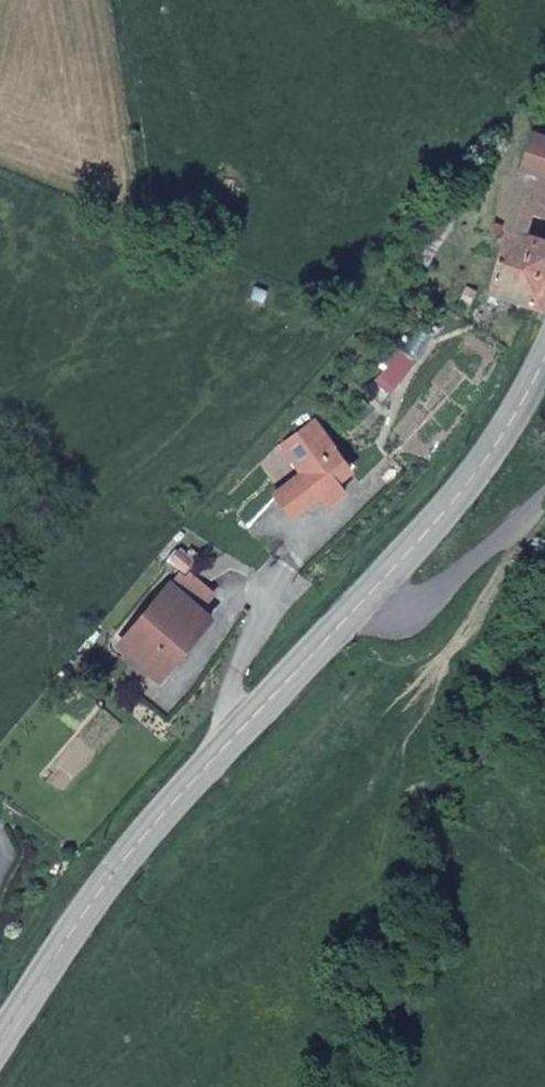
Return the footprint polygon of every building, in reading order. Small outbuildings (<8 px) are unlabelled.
[(521,170),(541,177),(529,213),(544,219),(544,135),(536,132),(523,167),(521,170)] [(507,230),(522,234),(529,213),(541,177),(521,170),(506,190),(496,213),(494,218),(496,223),(500,226),(507,230)] [(507,230),(486,288),(543,307),(544,301),(544,241),(522,234),(507,230)] [(391,392),(416,361),(401,349),(377,381),(391,392)] [(352,463),(314,419),(284,445),(306,470),(277,496),(294,514),(320,491),(333,504),(345,490),(336,480),(352,463)] [(186,568),(172,583),(194,602),(207,586),(186,568)] [(164,677),(212,618),(194,602),(172,583),(170,582),(120,643),(164,677)]
